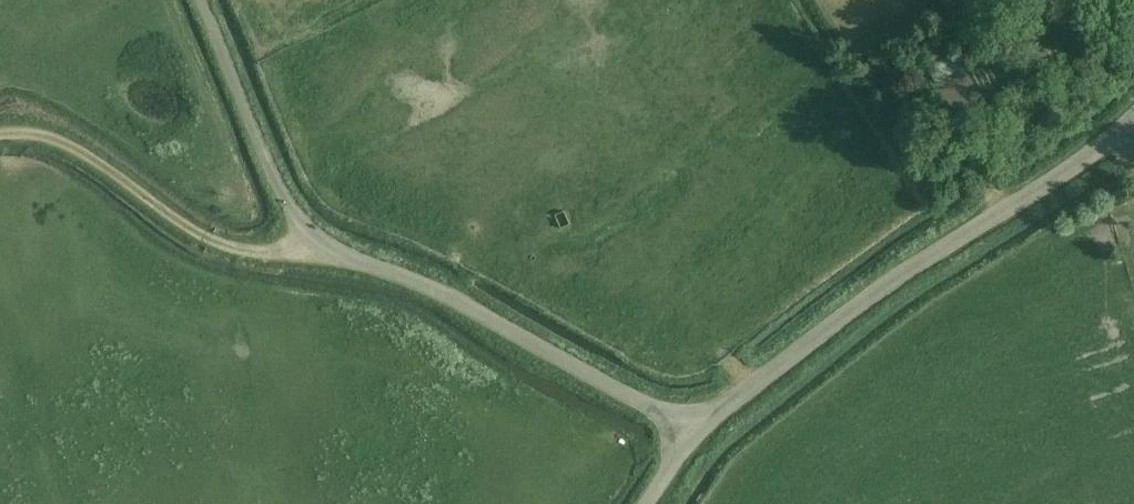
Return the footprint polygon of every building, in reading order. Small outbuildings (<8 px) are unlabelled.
[(948,13),(982,0),(943,0),(948,13)] [(1049,5),(1032,16),(1039,27),(1056,16),(1049,5)] [(564,209),(552,213),(557,228),(569,223),(564,209)]
